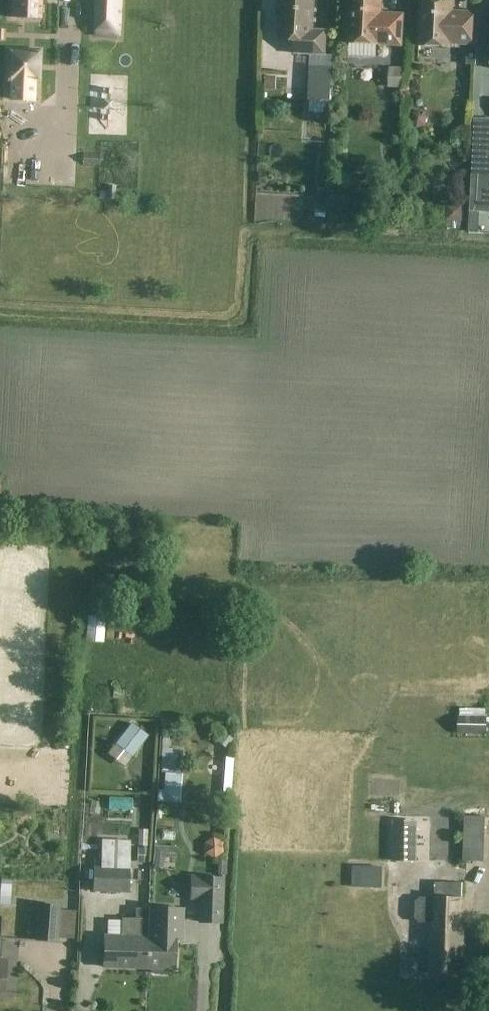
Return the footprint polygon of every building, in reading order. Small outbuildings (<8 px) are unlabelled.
[(11,18),(42,20),(43,0),(12,0),(11,18)] [(92,36),(119,38),(121,0),(93,0),(92,36)] [(308,55),(306,88),(332,89),(334,56),(325,56),(326,32),(325,32),(325,38),(313,37),(314,0),(280,0),(280,15),(282,15),(281,23),(279,23),(278,41),(295,42),(294,54),(308,55)] [(403,16),(387,15),(387,18),(381,17),(382,0),(349,0),(346,61),(347,61),(348,44),(401,47),(403,16)] [(459,48),(459,44),(471,45),(470,51),(467,50),(466,65),(476,66),(477,45),(475,45),(477,14),(452,12),(453,1),(439,0),(425,0),(424,13),(419,13),(417,60),(418,60),(419,46),(459,48)] [(8,51),(7,72),(40,74),(41,53),(8,51)] [(404,67),(389,66),(388,87),(403,88),(404,67)] [(468,212),(488,213),(488,119),(472,118),(468,212)] [(100,152),(83,152),(81,168),(98,168),(100,152)] [(90,613),(89,639),(107,639),(107,613),(90,613)] [(488,717),(458,717),(458,735),(488,736),(488,717)] [(131,723),(115,744),(131,757),(148,736),(131,723)] [(179,741),(166,740),(163,790),(157,790),(156,801),(179,803),(182,759),(178,758),(179,741)] [(394,862),(414,862),(415,822),(394,822),(394,862)] [(223,859),(228,846),(212,839),(206,852),(223,859)] [(101,840),(101,866),(94,866),(93,892),(129,893),(130,870),(131,841),(101,840)] [(203,884),(200,924),(222,926),(225,885),(203,884)] [(432,923),(430,975),(462,976),(464,899),(433,898),(433,900),(421,899),(417,903),(416,919),(420,923),(432,923)] [(59,906),(38,905),(35,940),(57,942),(59,906)] [(149,920),(147,969),(152,969),(152,972),(154,975),(167,975),(170,973),(170,970),(174,970),(176,927),(183,927),(184,910),(150,909),(150,920),(149,920)] [(147,969),(149,920),(123,919),(122,938),(105,937),(104,967),(147,969)]
